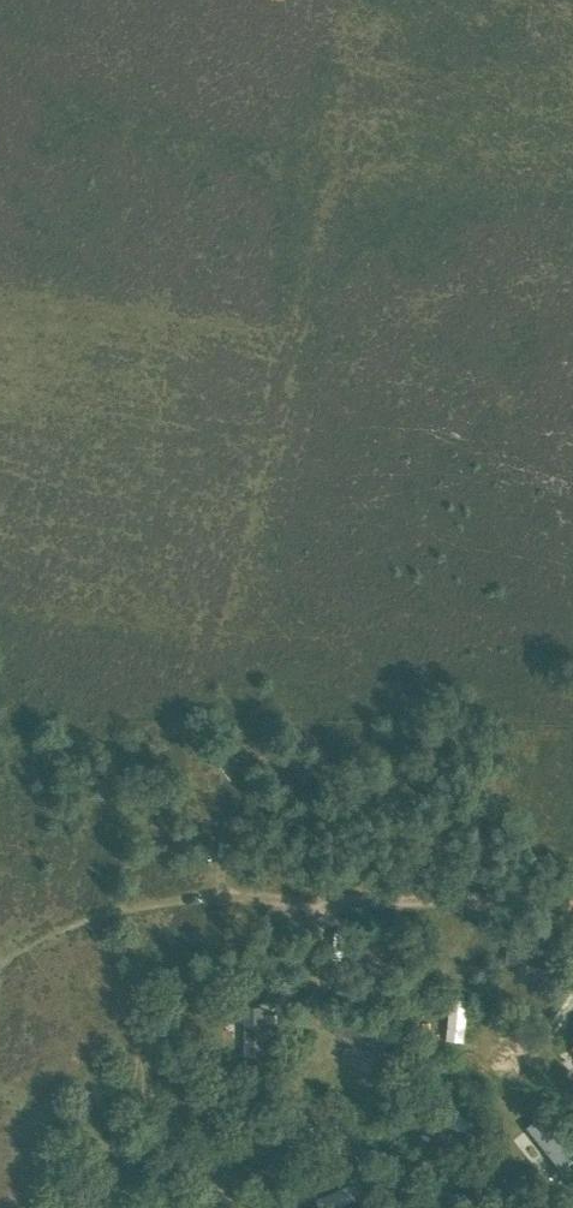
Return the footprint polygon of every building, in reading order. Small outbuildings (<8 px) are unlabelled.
[(457,1033),(466,992),(449,988),(440,1029),(457,1033)] [(262,998),(236,995),(233,1022),(258,1025),(262,998)] [(542,1023),(543,1013),(528,1012),(527,1022),(542,1023)] [(277,1015),(266,1015),(266,1023),(277,1023),(277,1015)] [(408,1030),(418,1028),(416,1018),(406,1021),(408,1030)] [(429,1104),(430,1118),(462,1116),(461,1103),(429,1104)] [(479,1120),(477,1129),(487,1132),(490,1123),(479,1120)] [(343,1124),(331,1126),(333,1136),(345,1134),(343,1124)] [(361,1207),(373,1207),(369,1200),(359,1204),(361,1207)]
